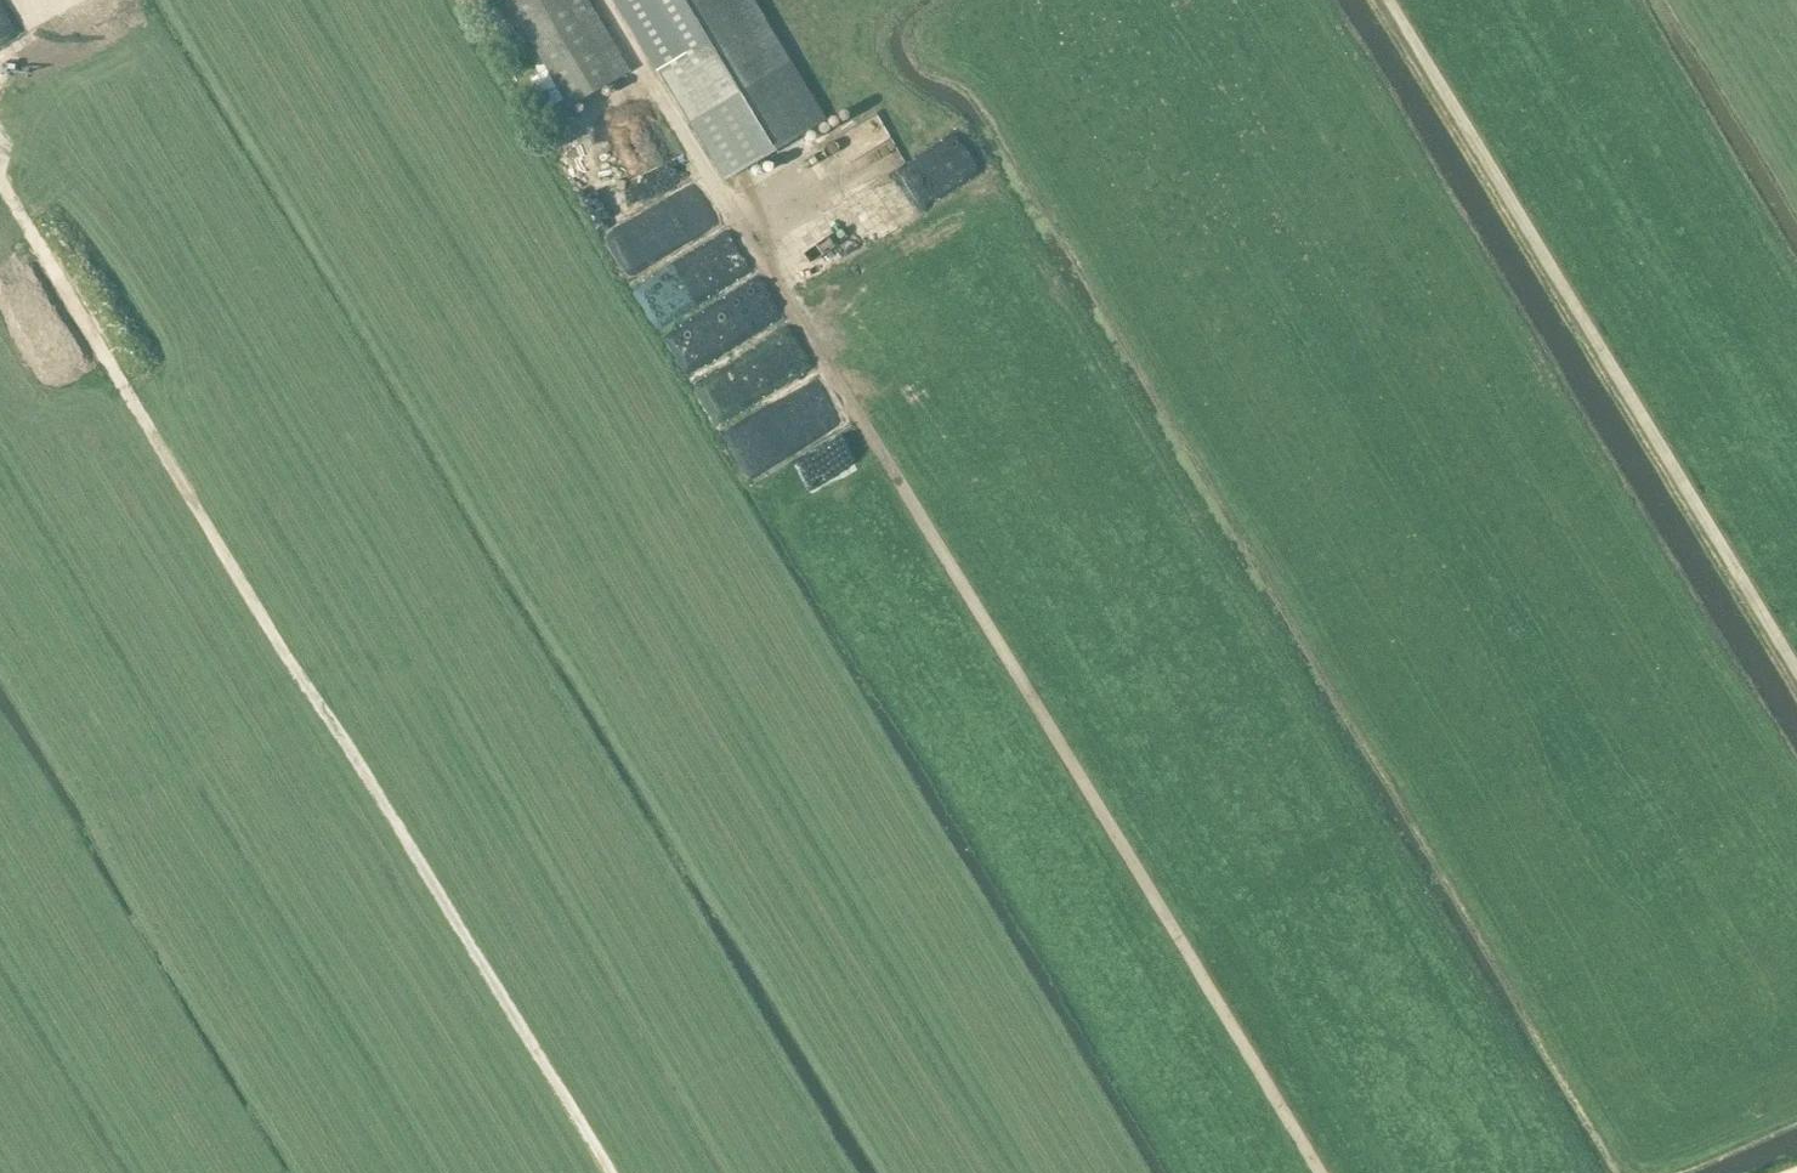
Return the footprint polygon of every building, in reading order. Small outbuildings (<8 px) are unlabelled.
[(587,0),(472,0),(539,113),(624,62),(587,0)] [(726,179),(824,120),(751,0),(618,0),(726,179)]
